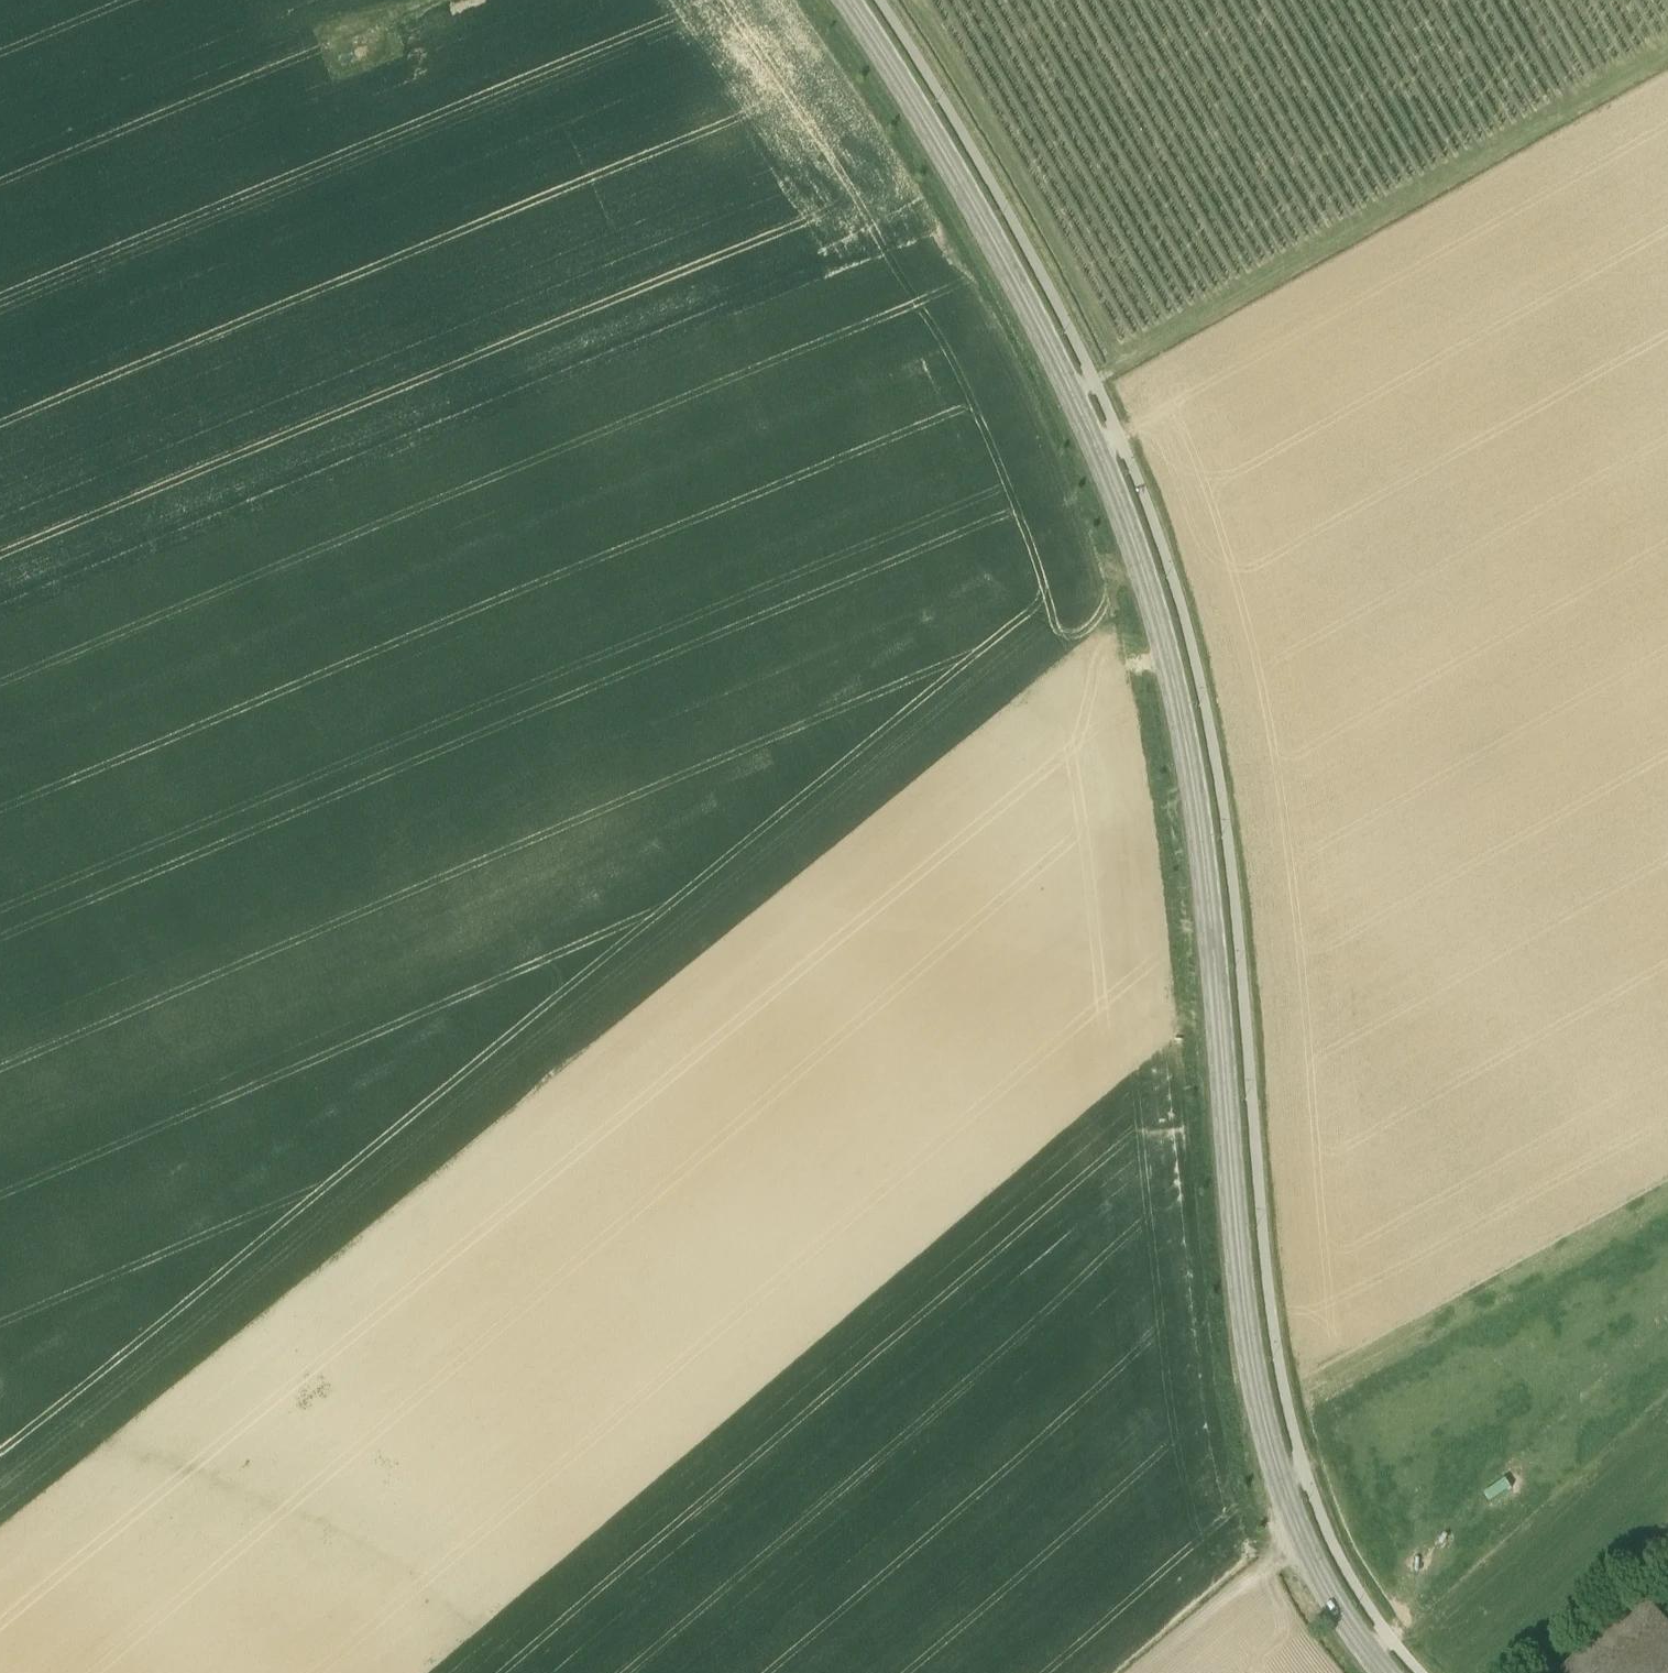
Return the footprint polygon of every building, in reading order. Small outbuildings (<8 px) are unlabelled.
[(1645,1595),(1558,1672),(1667,1672),(1667,1620),(1645,1595)]
